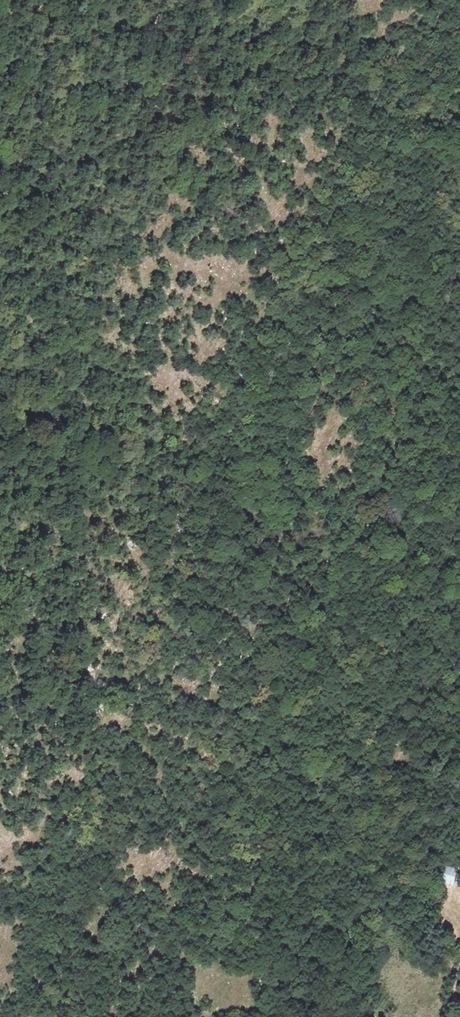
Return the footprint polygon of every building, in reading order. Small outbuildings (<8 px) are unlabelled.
[(459,874),(459,866),(439,861),(434,878),(458,884),(459,874)]
